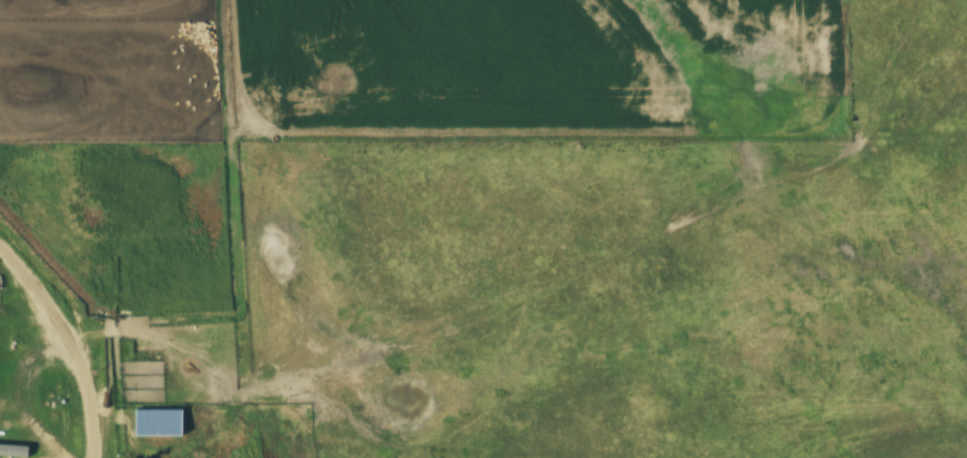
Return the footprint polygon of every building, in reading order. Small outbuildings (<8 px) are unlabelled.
[(35,447),(0,446),(0,457),(35,457),(35,447)]
